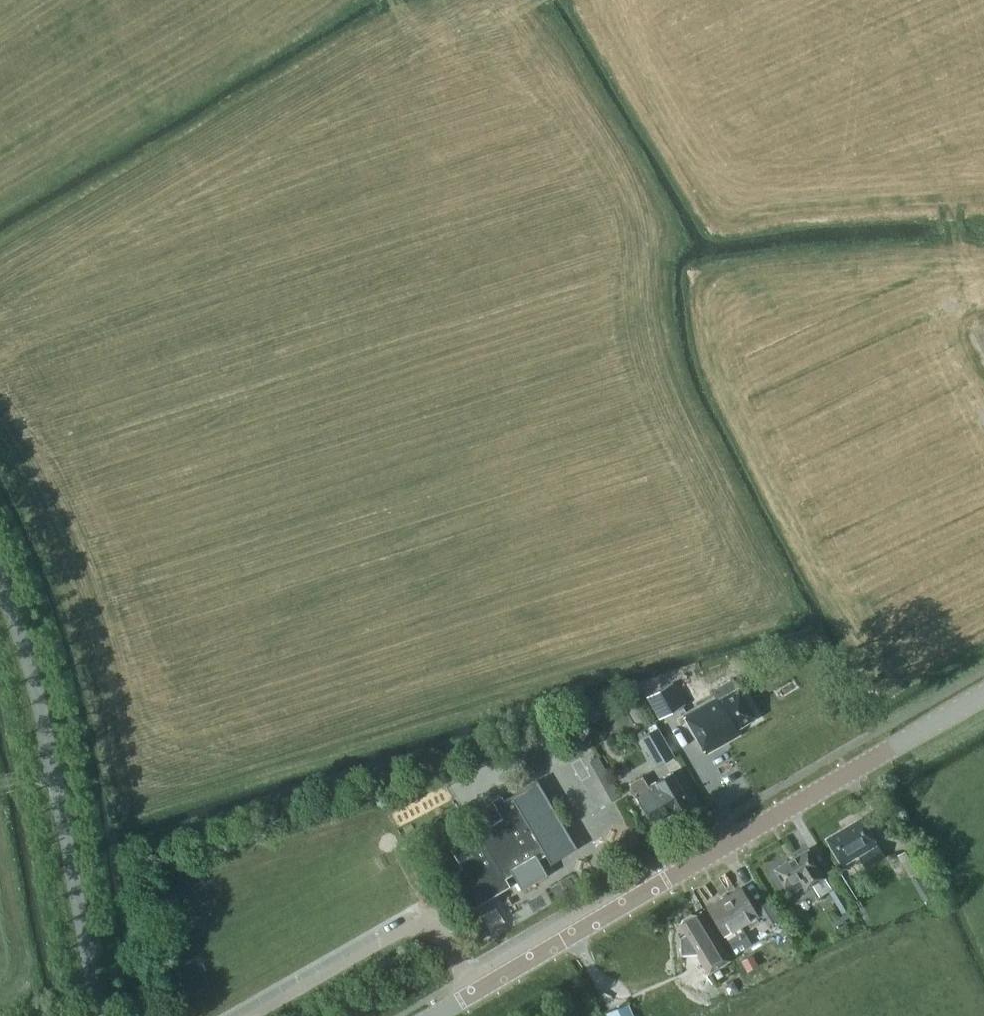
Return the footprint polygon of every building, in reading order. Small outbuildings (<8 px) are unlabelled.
[(682,713),(705,753),(739,734),(736,728),(756,717),(738,688),(732,679),(711,691),(713,695),(682,713)] [(685,703),(673,680),(646,695),(658,718),(685,703)] [(641,736),(649,750),(655,746),(663,760),(673,754),(665,740),(657,727),(641,736)] [(635,794),(651,823),(671,811),(672,812),(673,812),(679,813),(679,814),(687,810),(687,809),(688,803),(689,802),(671,772),(647,786),(641,775),(630,782),(629,789),(633,795),(635,794)] [(602,784),(611,800),(620,795),(611,778),(602,784)] [(509,869),(511,873),(521,889),(547,874),(535,854),(542,850),(550,862),(576,847),(536,780),(503,799),(500,795),(491,800),(501,817),(450,847),(462,867),(448,876),(464,902),(468,908),(508,885),(501,874),(509,869)] [(885,857),(863,818),(828,837),(843,864),(858,855),(865,868),(885,857)] [(897,856),(909,876),(925,867),(912,846),(897,856)] [(776,868),(790,893),(803,886),(806,891),(814,886),(821,898),(844,884),(835,868),(825,874),(811,848),(776,868)] [(709,907),(737,952),(753,942),(741,924),(756,914),(739,888),(709,907)] [(779,921),(768,902),(759,907),(770,926),(779,921)] [(683,954),(699,953),(700,955),(698,957),(707,973),(731,961),(704,911),(699,914),(694,914),(685,919),(683,923),(688,934),(682,937),(682,936),(681,936),(682,955),(683,955),(683,954)] [(746,971),(757,964),(752,954),(740,961),(746,971)] [(727,983),(725,989),(728,994),(737,989),(732,980),(727,983)] [(608,1015),(625,1015),(620,1007),(607,1013),(608,1015)]
